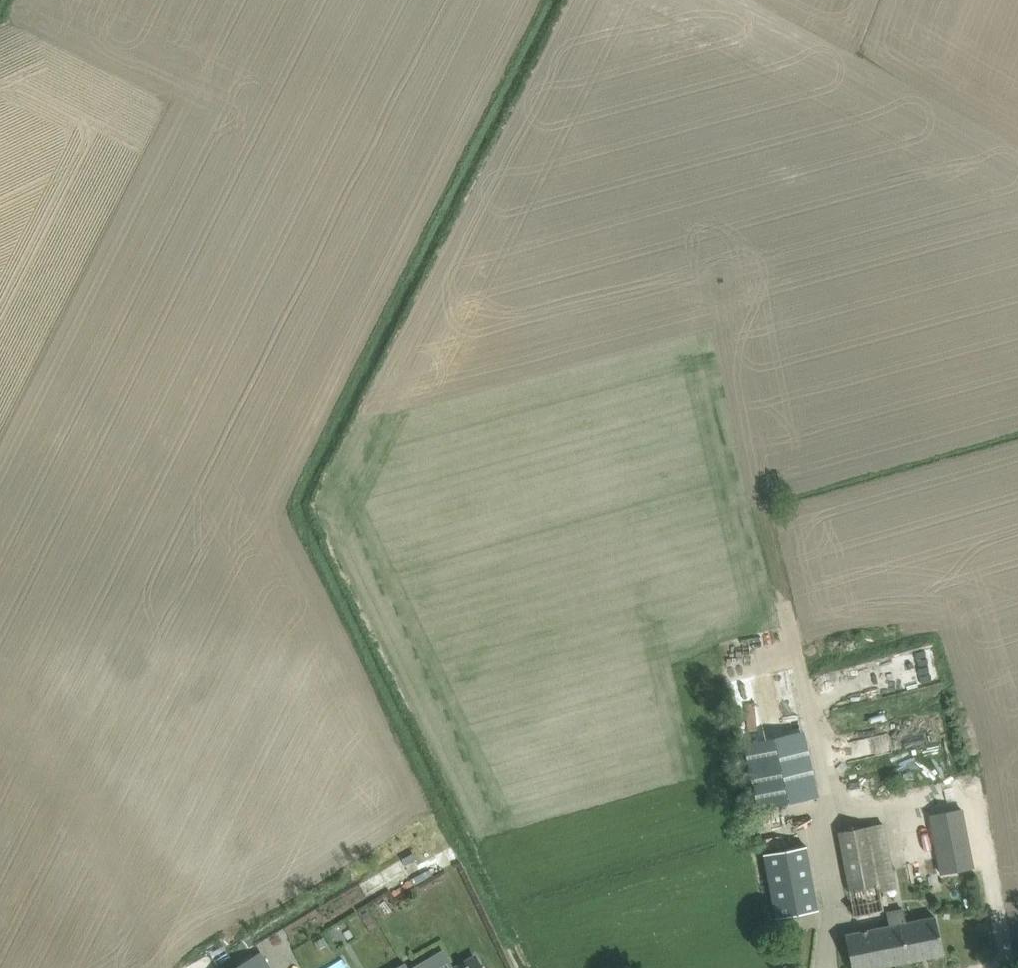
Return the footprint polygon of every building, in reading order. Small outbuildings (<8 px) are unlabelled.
[(759,809),(816,797),(788,670),(732,682),(759,809)] [(846,742),(851,760),(894,750),(890,732),(846,742)] [(974,867),(963,808),(931,814),(942,873),(974,867)] [(839,831),(848,879),(854,915),(884,910),(880,891),(896,888),(884,822),(839,831)] [(806,846),(763,854),(776,918),(780,917),(818,910),(806,846)] [(889,926),(886,926),(893,964),(943,954),(935,917),(905,923),(903,910),(887,913),(889,926)] [(845,934),(852,967),(871,967),(893,964),(886,926),(845,934)] [(234,967),(269,967),(272,966),(264,951),(234,967)] [(474,955),(452,967),(481,967),(474,955)]
